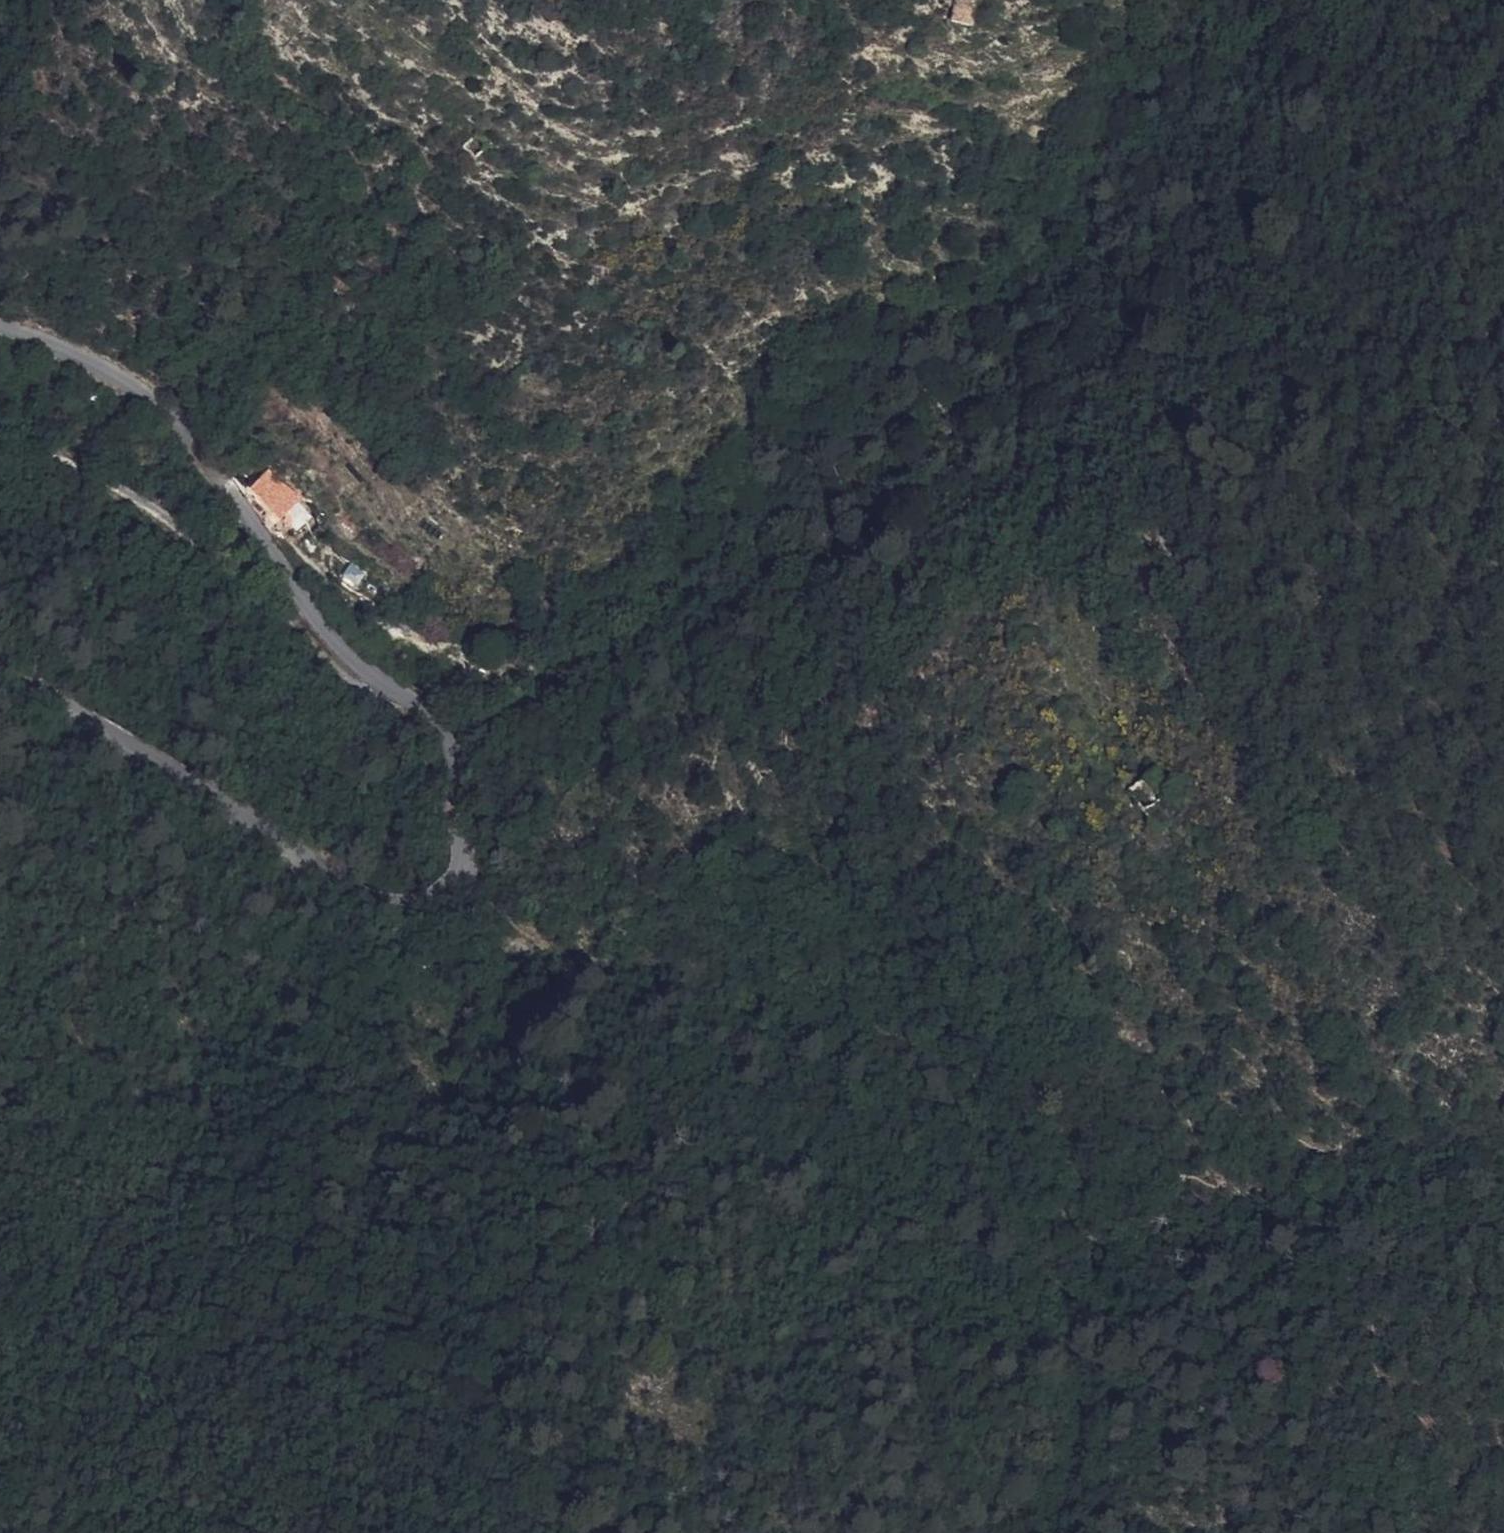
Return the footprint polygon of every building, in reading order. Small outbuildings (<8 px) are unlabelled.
[(979,2),(974,0),(948,0),(943,11),(972,22),(979,2)] [(269,469),(249,488),(279,518),(299,498),(269,469)] [(1120,792),(1139,809),(1148,799),(1157,787),(1136,771),(1120,792)] [(1148,799),(1139,809),(1158,824),(1166,814),(1148,799)]
